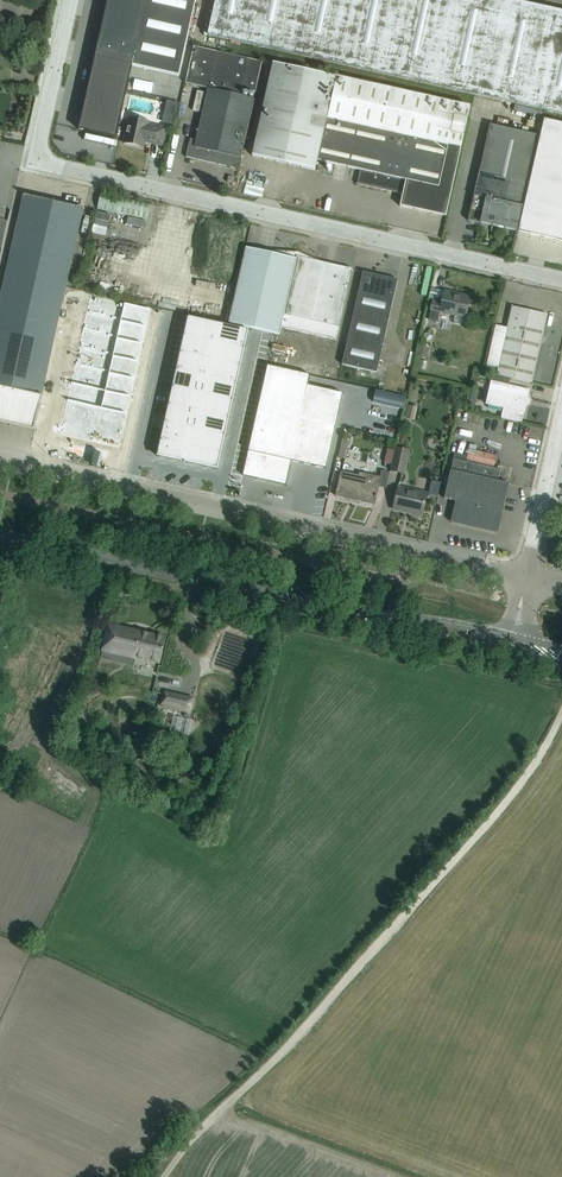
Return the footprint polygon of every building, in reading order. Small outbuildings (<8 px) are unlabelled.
[(76,129),(111,137),(128,64),(178,77),(196,0),(106,0),(76,129)] [(510,0),(216,0),(208,35),(561,114),(561,12),(510,0)] [(185,84),(206,88),(194,140),(190,139),(186,157),(238,169),(254,99),(239,96),(240,89),(255,92),(262,63),(194,47),(185,84)] [(255,144),(252,156),(281,163),(315,170),(317,160),(360,170),(357,184),(403,194),(400,206),(446,216),(470,106),(336,76),(335,77),(303,70),(273,63),(255,144)] [(161,122),(173,124),(178,103),(167,100),(161,122)] [(139,141),(144,143),(145,141),(163,145),(167,128),(150,124),(150,122),(129,117),(123,143),(137,146),(139,141)] [(561,241),(561,124),(544,120),(518,231),(561,241)] [(467,220),(498,228),(517,232),(539,136),(489,125),(467,220)] [(152,201),(120,194),(102,190),(97,209),(148,220),(152,201)] [(0,300),(0,416),(35,424),(83,209),(24,195),(0,300)] [(203,220),(209,222),(211,212),(197,208),(193,224),(202,226),(203,220)] [(103,214),(100,228),(114,231),(116,217),(103,214)] [(103,242),(99,263),(107,264),(110,244),(103,242)] [(246,248),(243,259),(228,323),(279,335),(281,328),(336,340),(352,269),(322,262),(320,261),(319,262),(274,252),(274,251),(272,251),(271,254),(246,248)] [(363,272),(360,283),(341,364),(376,373),(398,280),(363,272)] [(149,275),(145,287),(156,290),(160,278),(153,276),(149,275)] [(430,314),(428,320),(438,322),(440,312),(455,315),(453,323),(463,325),(467,310),(470,299),(453,295),(453,293),(444,291),(442,302),(433,300),(430,311),(430,314)] [(94,293),(65,435),(124,447),(152,307),(94,293)] [(512,306),(509,318),(496,375),(532,383),(547,314),(512,306)] [(196,316),(167,458),(217,469),(248,328),(196,316)] [(426,359),(429,349),(418,346),(415,356),(426,359)] [(246,464),(243,475),(285,485),(291,461),(326,468),(328,457),(335,426),(342,394),(308,386),(310,375),(268,366),(258,409),(246,464)] [(510,378),(492,374),(485,404),(503,408),(501,418),(521,423),(524,413),(525,413),(526,406),(523,400),(528,397),(530,390),(508,385),(510,378)] [(372,402),(402,409),(404,397),(375,391),(372,402)] [(415,420),(416,408),(408,406),(406,419),(415,420)] [(349,442),(341,441),(338,457),(346,458),(349,442)] [(505,450),(476,446),(475,456),(503,460),(505,450)] [(410,451),(395,448),(390,471),(405,474),(410,451)] [(500,469),(488,466),(453,458),(444,498),(455,501),(451,522),(497,533),(509,483),(497,481),(500,469)] [(386,489),(389,477),(390,472),(381,471),(380,477),(360,473),(359,476),(341,472),(337,487),(336,490),(337,490),(335,496),(348,499),(348,497),(354,498),(354,500),(374,505),(379,487),(386,489)] [(398,488),(396,496),(394,508),(412,512),(412,513),(422,516),(426,494),(398,488)] [(108,626),(106,637),(103,651),(134,658),(134,656),(160,662),(165,638),(108,626)] [(164,692),(160,708),(191,715),(195,699),(164,692)]
